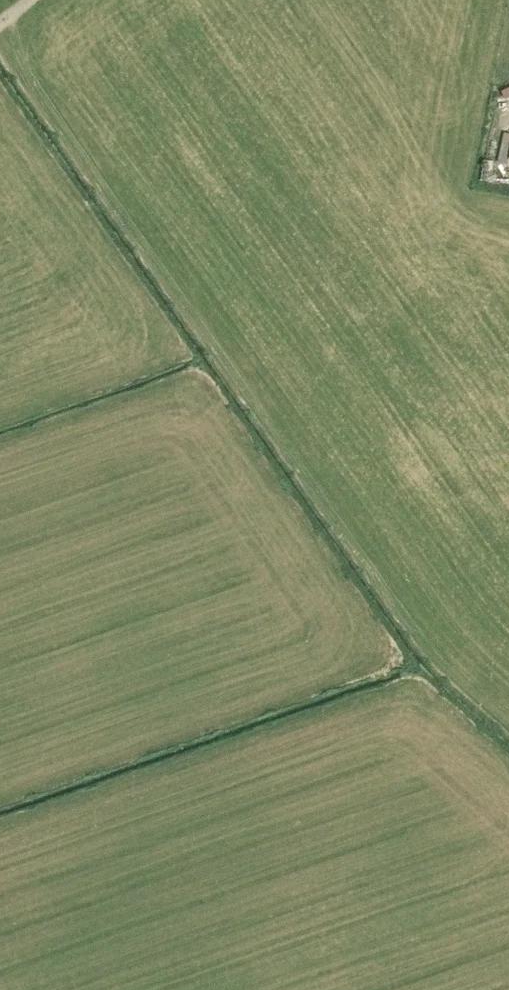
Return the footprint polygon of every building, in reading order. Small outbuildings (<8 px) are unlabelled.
[(508,183),(508,159),(501,160),(503,183),(508,183)]
